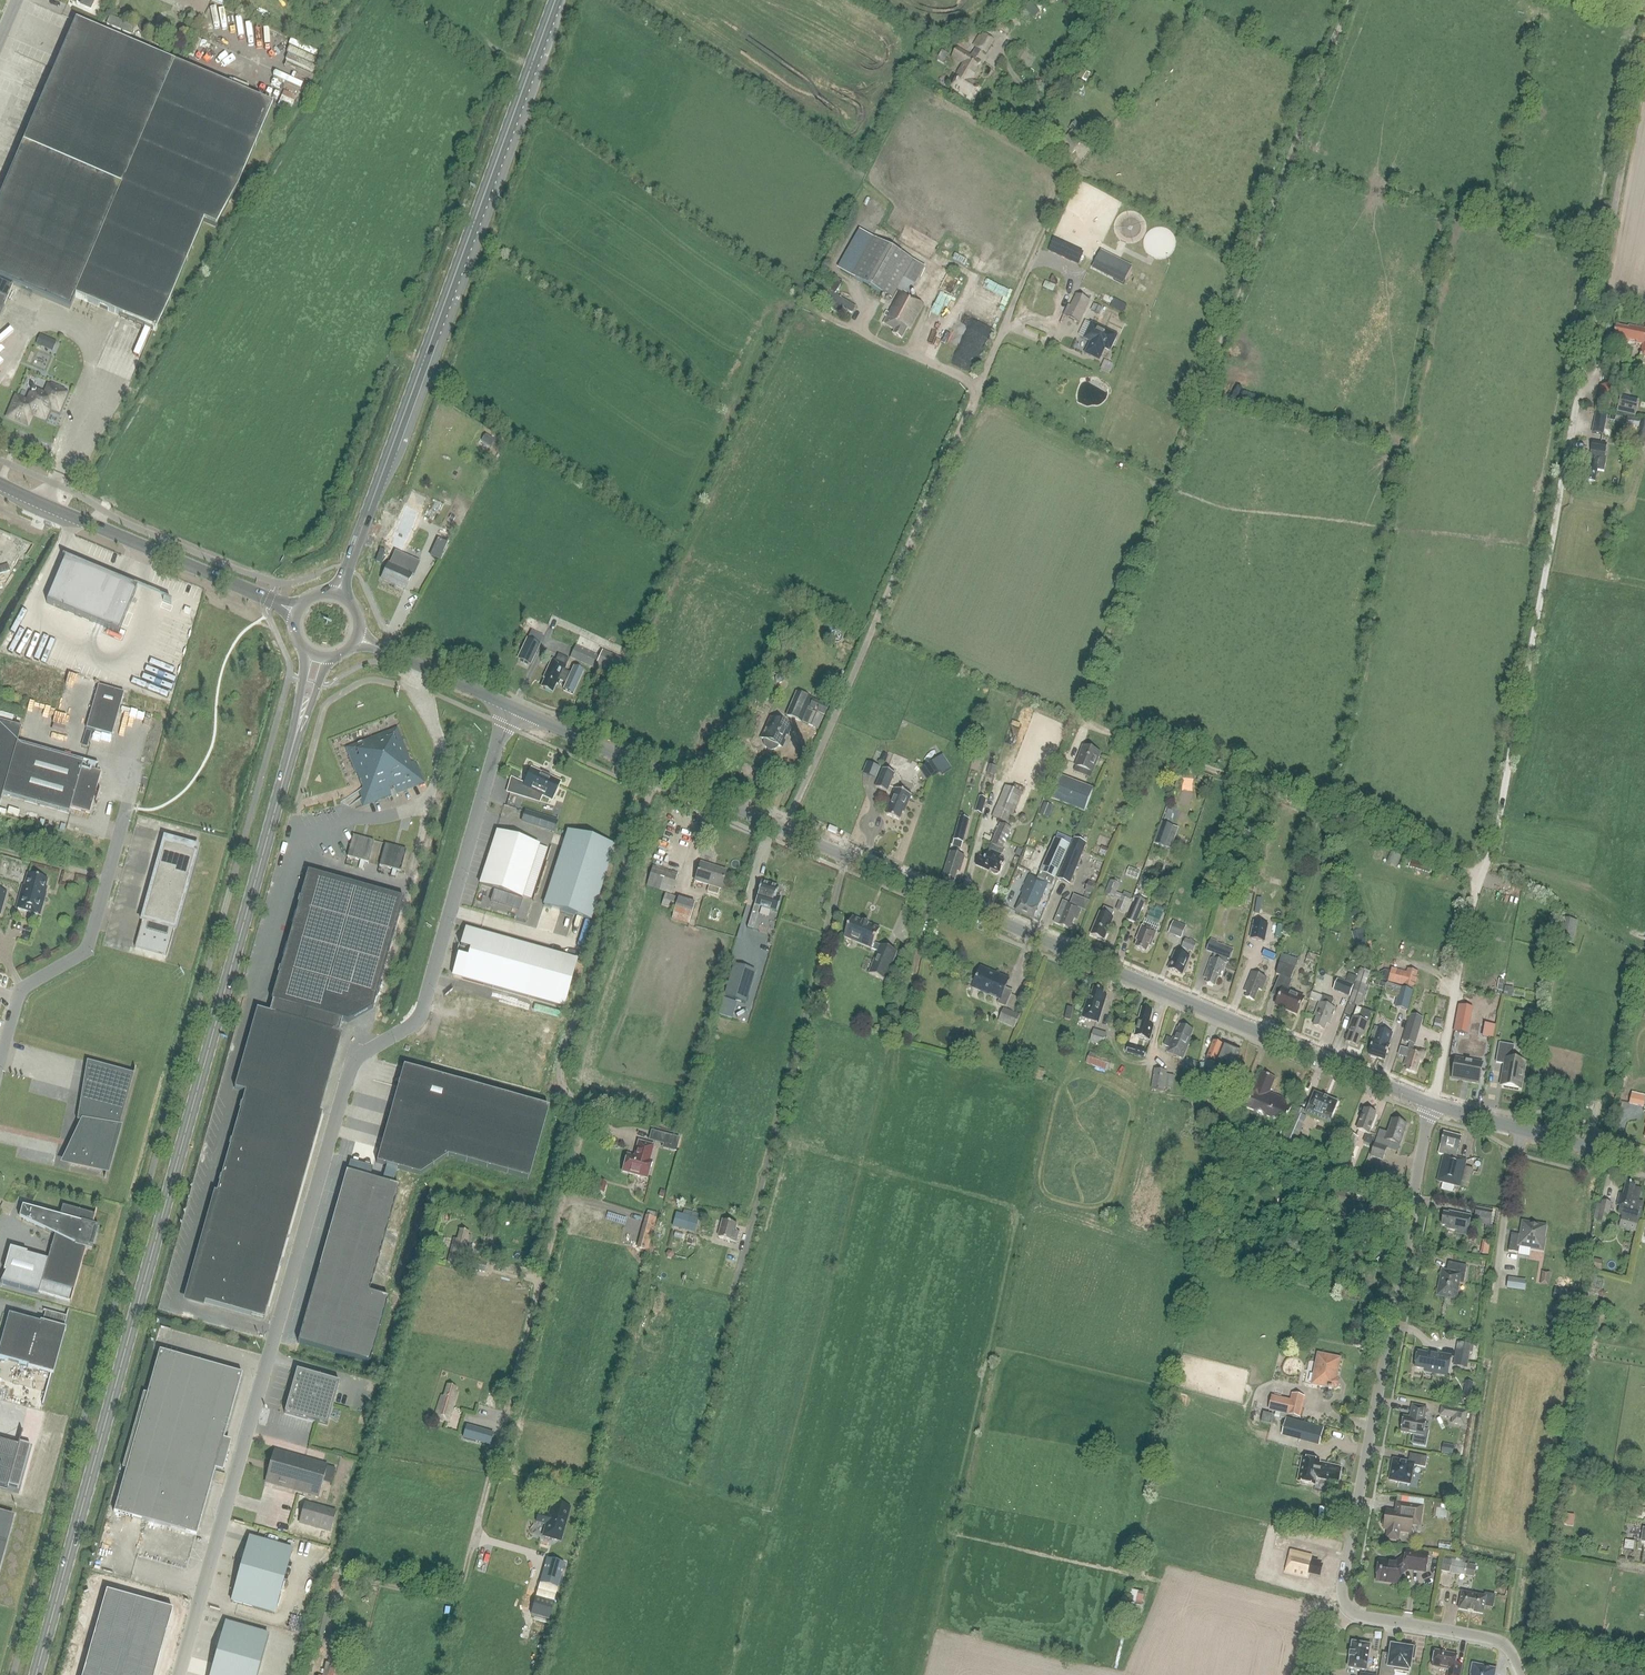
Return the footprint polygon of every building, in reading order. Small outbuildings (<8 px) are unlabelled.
[(76,5),(89,11),(94,0),(78,0),(76,5)] [(208,7),(194,1),(191,7),(205,14),(208,7)] [(0,199),(0,315),(13,284),(70,309),(75,297),(156,331),(169,303),(204,222),(216,227),(237,188),(272,106),(76,21),(0,199)] [(148,27),(146,24),(143,23),(140,24),(138,28),(139,31),(143,32),(147,31),(148,27)] [(976,47),(971,56),(976,59),(982,51),(987,54),(995,40),(983,33),(981,37),(979,35),(973,45),(976,47)] [(980,73),(975,70),(980,61),(976,59),(971,56),(958,48),(952,57),(964,64),(951,85),(968,94),(970,91),(974,94),(979,86),(974,83),(980,73)] [(1072,130),(1070,132),(1075,136),(1077,134),(1079,136),(1085,129),(1075,121),(1069,127),(1072,130)] [(925,267),(860,230),(838,269),(892,300),(898,289),(909,296),(925,267)] [(1101,250),(1094,265),(1125,281),(1132,266),(1101,250)] [(853,313),(856,307),(835,294),(843,282),(836,278),(821,303),(839,314),(843,308),(853,313)] [(830,288),(816,279),(810,290),(824,298),(830,288)] [(884,315),(887,317),(885,321),(885,323),(885,325),(895,330),(893,334),(902,338),(906,328),(910,329),(923,305),(921,303),(903,293),(901,293),(899,295),(889,313),(886,311),(884,315)] [(1079,323),(1090,300),(1076,294),(1070,306),(1068,305),(1063,315),(1079,323)] [(1114,298),(1110,306),(1123,312),(1127,304),(1114,298)] [(1091,322),(1084,337),(1091,341),(1085,352),(1099,359),(1104,347),(1109,350),(1116,335),(1091,322)] [(1614,335),(1617,336),(1617,338),(1643,343),(1641,355),(1644,355),(1644,327),(1644,329),(1629,326),(1628,328),(1616,326),(1614,335)] [(45,337),(40,335),(36,345),(41,347),(45,337)] [(1614,388),(1600,385),(1596,406),(1610,408),(1614,388)] [(8,416),(27,424),(32,412),(44,417),(49,405),(58,409),(64,394),(49,387),(45,396),(35,392),(36,391),(33,390),(31,393),(32,393),(28,403),(16,398),(8,416)] [(1615,411),(1635,416),(1639,400),(1620,395),(1615,411)] [(1607,414),(1596,412),(1592,433),(1604,435),(1607,414)] [(1642,445),(1644,445),(1644,442),(1644,421),(1627,417),(1626,424),(1639,427),(1636,443),(1642,445)] [(1586,480),(1595,482),(1598,470),(1604,471),(1606,459),(1604,458),(1607,444),(1593,442),(1590,456),(1588,456),(1584,475),(1587,476),(1586,480)] [(396,544),(403,524),(391,520),(384,540),(396,544)] [(405,590),(412,574),(398,568),(401,562),(404,563),(407,556),(395,551),(392,558),(390,564),(388,563),(381,579),(405,590)] [(118,633),(137,588),(65,558),(46,603),(118,633)] [(518,659),(530,665),(543,636),(531,630),(518,659)] [(178,654),(183,643),(174,639),(169,650),(178,654)] [(575,646),(570,658),(618,680),(626,662),(602,651),(599,657),(575,646)] [(544,678),(541,687),(552,692),(556,684),(557,684),(559,679),(566,682),(563,690),(572,694),(583,671),(573,667),(570,673),(563,670),(568,659),(558,655),(555,660),(552,659),(543,678),(544,678)] [(780,674),(776,675),(774,678),(775,682),(778,683),(782,683),(784,680),(783,676),(780,674)] [(166,699),(171,686),(145,677),(140,689),(166,699)] [(124,693),(98,686),(92,707),(118,715),(124,693)] [(795,692),(785,715),(817,729),(823,716),(812,712),(813,710),(824,715),(828,706),(795,692)] [(790,726),(784,724),(770,718),(761,738),(765,740),(764,742),(764,744),(765,746),(766,747),(771,749),(773,750),(775,749),(776,747),(777,745),(781,747),(790,726)] [(21,728),(0,722),(0,802),(2,794),(69,813),(70,807),(89,813),(93,798),(97,799),(99,793),(95,792),(101,773),(82,767),(83,761),(17,742),(21,728)] [(397,728),(347,748),(363,790),(359,791),(362,799),(360,800),(363,806),(425,782),(416,759),(410,762),(397,728)] [(1076,766),(1092,772),(1100,753),(1094,750),(1093,747),(1089,749),(1083,746),(1076,766)] [(888,755),(882,753),(879,760),(885,762),(888,755)] [(934,760),(925,766),(932,777),(941,771),(942,774),(952,768),(943,754),(934,760)] [(866,761),(862,772),(875,777),(879,765),(866,761)] [(895,773),(882,768),(875,787),(888,792),(895,773)] [(551,799),(551,800),(559,782),(549,777),(550,776),(551,776),(542,772),(541,772),(542,773),(541,774),(531,769),(524,785),(509,778),(508,778),(511,780),(508,792),(527,798),(531,790),(541,795),(542,793),(552,797),(551,799)] [(1051,797),(1084,811),(1093,790),(1060,775),(1051,797)] [(1005,785),(992,817),(1009,825),(1024,789),(1015,785),(1013,789),(1005,785)] [(886,815),(899,820),(905,806),(906,807),(911,794),(895,788),(888,806),(889,807),(886,815)] [(986,799),(979,797),(976,807),(983,809),(986,799)] [(1044,803),(1039,814),(1048,818),(1052,806),(1044,803)] [(553,834),(558,821),(525,810),(520,823),(553,834)] [(969,820),(960,817),(954,840),(963,843),(969,820)] [(1165,847),(1173,826),(1162,822),(1154,843),(1165,847)] [(991,844),(985,859),(979,856),(975,865),(985,869),(986,867),(999,873),(1004,861),(998,859),(1001,853),(1000,853),(1011,829),(1000,824),(991,844)] [(496,832),(480,884),(521,898),(538,846),(496,832)] [(568,832),(544,905),(590,920),(614,847),(568,832)] [(347,856),(368,862),(374,841),(353,835),(347,856)] [(166,958),(173,932),(176,933),(200,847),(163,837),(139,923),(143,924),(136,949),(166,958)] [(1054,838),(1039,872),(1054,879),(1069,845),(1054,838)] [(1074,838),(1057,879),(1069,884),(1086,844),(1074,838)] [(385,844),(379,865),(401,871),(406,850),(385,844)] [(960,870),(965,857),(950,853),(943,877),(945,877),(945,879),(954,882),(958,869),(960,870)] [(720,889),(726,871),(700,863),(695,881),(709,885),(707,892),(717,895),(719,888),(720,889)] [(678,874),(652,866),(646,886),(671,894),(678,874)] [(209,1232),(190,1298),(265,1319),(320,1113),(319,1113),(341,1033),(339,1032),(341,1023),(345,1024),(373,1008),(404,899),(307,872),(271,1001),(272,1001),(269,1013),(257,1009),(235,1089),(248,1093),(218,1198),(236,1203),(226,1237),(209,1232)] [(1023,893),(1016,911),(1032,918),(1043,892),(1042,891),(1046,883),(1051,886),(1054,879),(1039,872),(1036,879),(1028,876),(1021,892),(1023,893)] [(46,887),(45,886),(47,879),(28,874),(24,885),(22,885),(16,908),(39,915),(46,892),(45,892),(46,887)] [(1114,898),(1119,901),(1121,897),(1122,897),(1122,895),(1116,893),(1119,884),(1120,880),(1115,878),(1114,882),(1111,881),(1106,895),(1114,898)] [(753,905),(746,927),(752,929),(759,907),(776,912),(779,900),(775,899),(778,887),(769,885),(760,882),(757,894),(754,905),(753,905)] [(1088,882),(1084,891),(1092,894),(1096,885),(1088,882)] [(1253,892),(1238,888),(1236,898),(1250,902),(1253,892)] [(695,903),(665,894),(661,906),(673,910),(671,918),(688,923),(695,903)] [(1121,897),(1119,901),(1115,910),(1125,914),(1131,901),(1122,897),(1121,897)] [(1127,920),(1136,923),(1145,900),(1136,897),(1127,920)] [(1080,909),(1071,905),(1064,902),(1062,908),(1060,907),(1054,922),(1070,929),(1074,918),(1076,919),(1080,909)] [(1111,917),(1113,911),(1103,907),(1101,913),(1100,912),(1091,934),(1103,940),(1112,918),(1111,917)] [(852,917),(844,937),(871,949),(877,951),(868,973),(886,980),(897,952),(874,942),(880,929),(852,917)] [(1557,939),(1573,942),(1577,920),(1562,917),(1557,939)] [(1173,921),(1168,933),(1181,938),(1186,927),(1173,921)] [(1250,938),(1264,941),(1268,925),(1254,922),(1250,938)] [(1150,946),(1157,932),(1142,925),(1136,940),(1138,940),(1135,946),(1146,951),(1149,945),(1150,946)] [(1362,929),(1352,932),(1356,949),(1367,946),(1362,929)] [(493,987),(564,1007),(577,960),(506,940),(506,941),(475,932),(475,934),(467,932),(455,975),(463,977),(462,979),(493,987)] [(1193,952),(1196,944),(1185,939),(1181,948),(1193,952)] [(1229,959),(1233,950),(1216,944),(1217,942),(1210,940),(1206,951),(1214,954),(1212,959),(1211,959),(1204,978),(1208,980),(1206,983),(1214,986),(1217,978),(1220,979),(1225,964),(1219,962),(1220,956),(1229,959)] [(1169,969),(1181,974),(1188,957),(1175,952),(1169,969)] [(1308,953),(1306,959),(1317,963),(1319,957),(1308,953)] [(1297,1015),(1304,998),(1287,991),(1291,980),(1289,979),(1297,960),(1282,955),(1276,974),(1280,976),(1272,993),(1279,997),(1276,1005),(1297,1015)] [(729,963),(719,995),(740,1001),(750,969),(729,963)] [(1006,1007),(1012,991),(1005,988),(1008,979),(981,967),(972,987),(999,999),(997,1004),(1006,1007)] [(1392,968),(1388,983),(1390,983),(1402,986),(1403,986),(1414,988),(1418,971),(1407,969),(1407,972),(1392,968)] [(1368,971),(1360,969),(1349,1003),(1358,1006),(1360,1000),(1362,1001),(1368,986),(1365,985),(1370,972),(1368,971)] [(1261,990),(1266,978),(1251,972),(1244,991),(1247,992),(1245,997),(1253,1001),(1258,989),(1261,990)] [(1348,974),(1345,982),(1337,979),(1333,990),(1350,996),(1357,977),(1348,974)] [(1394,1007),(1408,1010),(1413,991),(1399,987),(1387,983),(1385,990),(1387,996),(1397,998),(1394,1007)] [(477,995),(490,995),(491,987),(477,986),(477,995)] [(1098,1022),(1105,996),(1102,994),(1103,991),(1094,989),(1090,1001),(1088,1000),(1082,1017),(1098,1022)] [(1329,1024),(1335,1009),(1331,1007),(1334,1000),(1323,996),(1321,1003),(1319,1003),(1314,1015),(1317,1016),(1314,1026),(1324,1030),(1327,1023),(1329,1024)] [(1020,1015),(1004,1008),(998,1022),(1015,1029),(1020,1015)] [(1136,1030),(1134,1037),(1150,1041),(1151,1038),(1153,1029),(1154,1027),(1148,1025),(1152,1011),(1142,1008),(1137,1028),(1136,1030)] [(1363,1036),(1372,1013),(1362,1009),(1358,1019),(1353,1017),(1348,1030),(1350,1031),(1346,1042),(1357,1046),(1361,1035),(1363,1036)] [(1400,1047),(1398,1055),(1406,1057),(1403,1065),(1407,1066),(1406,1070),(1415,1073),(1419,1061),(1421,1062),(1424,1053),(1413,1050),(1414,1045),(1415,1045),(1423,1019),(1410,1015),(1402,1041),(1410,1043),(1408,1048),(1408,1049),(1400,1047)] [(1454,1032),(1461,1033),(1463,1020),(1456,1018),(1454,1032)] [(1182,1026),(1181,1029),(1178,1028),(1173,1039),(1167,1037),(1163,1045),(1169,1048),(1167,1053),(1183,1059),(1191,1039),(1188,1037),(1192,1030),(1182,1026)] [(1368,1055),(1384,1060),(1389,1045),(1393,1033),(1375,1027),(1373,1031),(1372,1032),(1371,1035),(1372,1036),(1370,1040),(1373,1041),(1368,1055)] [(1107,1033),(1093,1029),(1090,1041),(1103,1045),(1107,1033)] [(1233,1067),(1240,1050),(1223,1043),(1223,1044),(1214,1041),(1207,1058),(1216,1062),(1216,1061),(1233,1067)] [(1512,1059),(1514,1045),(1499,1043),(1495,1063),(1505,1064),(1501,1085),(1519,1089),(1524,1061),(1512,1059)] [(1111,1059),(1090,1052),(1086,1063),(1107,1070),(1111,1059)] [(1479,1082),(1483,1062),(1456,1057),(1452,1077),(1479,1082)] [(106,1178),(136,1069),(135,1069),(133,1074),(87,1062),(77,1121),(82,1122),(71,1163),(106,1172),(105,1178),(106,1178)] [(1042,1080),(1045,1069),(1032,1066),(1030,1076),(1042,1080)] [(346,1172),(298,1343),(370,1363),(388,1298),(369,1292),(399,1186),(392,1185),(396,1168),(420,1175),(447,1156),(528,1179),(549,1108),(404,1067),(376,1163),(386,1166),(382,1182),(346,1172)] [(1166,1075),(1167,1071),(1154,1069),(1151,1089),(1164,1091),(1164,1087),(1172,1088),(1174,1076),(1166,1075)] [(1284,1123),(1293,1103),(1269,1093),(1275,1078),(1261,1073),(1247,1108),(1284,1123)] [(1197,1076),(1197,1092),(1207,1093),(1208,1076),(1197,1076)] [(1329,1123),(1337,1102),(1315,1093),(1306,1113),(1315,1117),(1314,1119),(1319,1121),(1319,1119),(1329,1123)] [(1234,1104),(1220,1102),(1217,1121),(1230,1123),(1234,1104)] [(1369,1133),(1376,1113),(1364,1109),(1357,1129),(1369,1133)] [(1241,1131),(1244,1121),(1237,1119),(1234,1128),(1241,1131)] [(1387,1148),(1389,1141),(1400,1145),(1407,1125),(1392,1119),(1387,1133),(1379,1130),(1371,1156),(1382,1160),(1387,1148)] [(662,1143),(661,1147),(675,1151),(678,1137),(649,1129),(647,1139),(662,1143)] [(1437,1180),(1436,1181),(1442,1183),(1441,1188),(1452,1191),(1454,1186),(1460,1187),(1464,1171),(1464,1170),(1465,1167),(1467,1161),(1463,1160),(1455,1158),(1456,1157),(1461,1137),(1443,1132),(1439,1150),(1438,1154),(1441,1154),(1443,1155),(1437,1180)] [(634,1156),(627,1154),(622,1172),(647,1178),(652,1161),(649,1160),(653,1145),(638,1141),(634,1156)] [(1383,1168),(1369,1164),(1364,1179),(1378,1184),(1383,1168)] [(607,1182),(597,1179),(593,1191),(604,1194),(607,1182)] [(1347,1179),(1345,1185),(1355,1188),(1356,1182),(1347,1179)] [(1619,1195),(1616,1205),(1620,1205),(1618,1212),(1623,1214),(1621,1220),(1638,1224),(1643,1203),(1638,1201),(1641,1190),(1634,1188),(1635,1184),(1626,1182),(1622,1196),(1619,1195)] [(1345,1205),(1348,1195),(1333,1191),(1330,1201),(1345,1205)] [(1607,1224),(1612,1202),(1602,1200),(1597,1221),(1607,1224)] [(23,1220),(23,1221),(23,1222),(24,1220),(55,1235),(48,1260),(16,1251),(0,1283),(38,1293),(42,1281),(73,1290),(70,1302),(71,1302),(86,1249),(92,1251),(98,1226),(93,1225),(97,1210),(96,1210),(94,1215),(63,1206),(60,1217),(30,1208),(31,1207),(30,1206),(29,1208),(22,1206),(19,1218),(23,1220)] [(1493,1210),(1476,1207),(1473,1223),(1489,1226),(1493,1210)] [(674,1211),(670,1225),(684,1228),(688,1214),(674,1211)] [(1467,1235),(1470,1216),(1449,1212),(1449,1214),(1444,1213),(1442,1225),(1446,1226),(1446,1228),(1457,1231),(1457,1233),(1467,1235)] [(643,1224),(636,1249),(647,1251),(656,1218),(646,1215),(643,1224)] [(737,1243),(740,1232),(736,1231),(737,1225),(723,1221),(719,1238),(737,1243)] [(1543,1239),(1545,1227),(1523,1223),(1521,1235),(1511,1234),(1508,1251),(1518,1253),(1520,1245),(1531,1247),(1531,1249),(1543,1251),(1544,1239),(1543,1239)] [(463,1266),(470,1237),(467,1236),(468,1232),(460,1229),(457,1240),(454,1240),(448,1262),(463,1266)] [(486,1238),(492,1240),(495,1231),(489,1229),(486,1238)] [(1492,1242),(1482,1240),(1480,1254),(1489,1256),(1492,1242)] [(1603,1261),(1594,1259),(1592,1268),(1600,1270),(1603,1261)] [(484,1272),(487,1263),(474,1260),(471,1269),(484,1272)] [(1437,1295),(1456,1299),(1459,1283),(1463,1284),(1467,1266),(1448,1262),(1446,1271),(1442,1271),(1437,1295)] [(1542,1271),(1540,1285),(1548,1286),(1550,1272),(1542,1271)] [(1508,1279),(1506,1289),(1524,1291),(1526,1282),(1508,1279)] [(1554,1297),(1562,1298),(1570,1300),(1572,1290),(1555,1287),(1554,1297)] [(9,1314),(0,1347),(0,1358),(28,1366),(28,1368),(53,1375),(66,1329),(64,1328),(68,1311),(67,1311),(66,1317),(46,1311),(43,1322),(40,1322),(40,1323),(9,1314)] [(1459,1342),(1456,1359),(1460,1359),(1459,1366),(1466,1367),(1469,1353),(1472,1353),(1473,1345),(1459,1342)] [(113,1512),(196,1536),(215,1468),(221,1470),(229,1443),(223,1441),(242,1374),(159,1351),(147,1394),(143,1393),(122,1468),(126,1469),(113,1512)] [(1447,1376),(1450,1356),(1428,1352),(1428,1354),(1418,1352),(1415,1367),(1425,1369),(1424,1371),(1426,1374),(1430,1375),(1433,1373),(1447,1376)] [(1339,1358),(1318,1354),(1312,1384),(1335,1389),(1338,1387),(1339,1382),(1337,1379),(1334,1378),(1336,1372),(1337,1371),(1340,1360),(1339,1358)] [(296,1370),(284,1413),(327,1425),(339,1382),(296,1370)] [(1464,1391),(1462,1399),(1469,1400),(1470,1401),(1473,1382),(1466,1381),(1464,1391)] [(448,1421),(457,1393),(455,1392),(456,1388),(447,1385),(444,1396),(441,1396),(434,1417),(448,1421)] [(1271,1395),(1268,1411),(1300,1417),(1304,1396),(1291,1393),(1290,1399),(1271,1395)] [(1401,1432),(1423,1436),(1426,1421),(1424,1420),(1426,1408),(1412,1405),(1409,1418),(1404,1416),(1401,1432)] [(1440,1407),(1439,1415),(1452,1418),(1452,1422),(1464,1425),(1466,1412),(1454,1410),(1440,1407)] [(1261,1423),(1271,1425),(1272,1415),(1263,1413),(1261,1423)] [(1281,1436),(1319,1446),(1323,1428),(1286,1418),(1281,1436)] [(488,1449),(492,1436),(467,1428),(463,1441),(488,1449)] [(7,1488),(8,1485),(18,1488),(30,1445),(19,1442),(22,1432),(23,1431),(21,1431),(18,1445),(0,1440),(0,1486),(7,1488)] [(1443,1443),(1441,1453),(1452,1455),(1454,1446),(1443,1443)] [(319,1496),(327,1466),(274,1451),(265,1481),(319,1496)] [(1389,1480),(1410,1484),(1414,1465),(1425,1467),(1427,1457),(1410,1454),(1408,1462),(1393,1459),(1389,1480)] [(1340,1466),(1319,1462),(1320,1459),(1302,1456),(1297,1480),(1315,1484),(1316,1478),(1329,1480),(1329,1478),(1339,1480),(1341,1469),(1339,1469),(1340,1466)] [(570,1507),(552,1502),(549,1514),(539,1511),(536,1522),(546,1524),(543,1536),(560,1541),(570,1507)] [(1388,1529),(1387,1538),(1398,1540),(1399,1531),(1411,1533),(1412,1526),(1419,1527),(1422,1506),(1396,1503),(1395,1511),(1386,1510),(1385,1520),(1383,1521),(1382,1526),(1384,1527),(1384,1529),(1388,1529)] [(1450,1504),(1435,1503),(1434,1510),(1449,1512),(1450,1504)] [(305,1504),(300,1522),(330,1531),(335,1512),(305,1504)] [(1563,1523),(1573,1525),(1575,1514),(1565,1512),(1563,1523)] [(8,1534),(9,1534),(14,1514),(13,1514),(10,1526),(0,1523),(0,1564),(8,1534)] [(249,1537),(231,1602),(274,1614),(292,1549),(249,1537)] [(1266,1550),(1264,1562),(1280,1564),(1281,1552),(1266,1550)] [(1419,1571),(1425,1572),(1428,1554),(1406,1551),(1405,1557),(1397,1563),(1389,1562),(1389,1564),(1379,1563),(1376,1578),(1386,1579),(1386,1582),(1399,1583),(1401,1572),(1408,1567),(1419,1568),(1419,1571)] [(1319,1575),(1321,1566),(1316,1565),(1317,1562),(1311,1561),(1312,1558),(1291,1553),(1287,1571),(1306,1575),(1307,1572),(1319,1575)] [(564,1564),(547,1559),(540,1583),(557,1587),(564,1564)] [(1476,1566),(1443,1559),(1441,1571),(1473,1577),(1476,1566)] [(98,1589),(92,1611),(124,1620),(131,1598),(98,1589)] [(1130,1589),(1127,1602),(1141,1605),(1144,1592),(1130,1589)] [(1484,1593),(1484,1596),(1462,1591),(1458,1609),(1468,1611),(1468,1612),(1473,1613),(1473,1612),(1483,1614),(1484,1606),(1492,1608),(1495,1595),(1484,1593)] [(549,1618),(552,1600),(529,1596),(526,1615),(549,1618)] [(131,1598),(124,1620),(157,1629),(163,1607),(131,1598)] [(92,1611),(86,1632),(119,1641),(124,1620),(92,1611)] [(124,1620),(119,1641),(151,1650),(157,1629),(124,1620)] [(210,1674),(256,1674),(268,1635),(225,1623),(210,1674)] [(86,1632),(81,1654),(113,1663),(116,1652),(119,1641),(86,1632)] [(1612,1639),(1601,1637),(1600,1646),(1611,1647),(1612,1639)] [(119,1641),(116,1652),(148,1661),(151,1650),(119,1641)] [(1348,1668),(1366,1671),(1370,1645),(1352,1642),(1348,1668)] [(324,1651),(319,1645),(317,1647),(309,1654),(314,1660),(324,1651)] [(1415,1647),(1404,1645),(1403,1648),(1391,1646),(1389,1662),(1381,1661),(1379,1674),(1393,1674),(1394,1671),(1409,1673),(1411,1658),(1413,1659),(1415,1647)] [(1457,1655),(1435,1650),(1432,1666),(1449,1669),(1447,1674),(1460,1674),(1462,1665),(1455,1663),(1457,1655)] [(116,1652),(113,1663),(145,1672),(148,1661),(116,1652)] [(343,1666),(341,1666),(343,1655),(334,1653),(333,1656),(330,1656),(329,1663),(326,1663),(324,1674),(342,1674),(343,1666)] [(75,1674),(109,1674),(110,1673),(113,1663),(81,1654),(75,1674)] [(110,1673),(116,1674),(144,1674),(145,1672),(113,1663),(110,1673)] [(1495,1669),(1482,1667),(1481,1665),(1472,1663),(1470,1672),(1472,1674),(1471,1674),(1494,1674),(1495,1669)]
